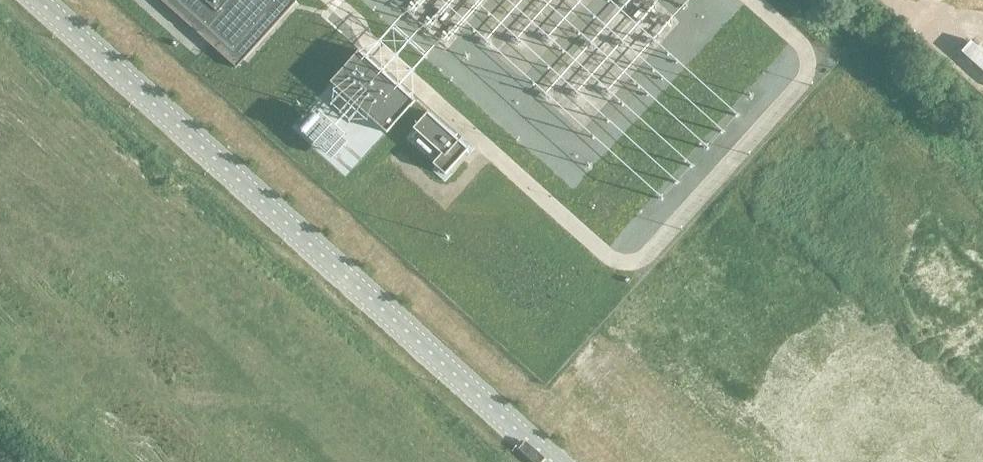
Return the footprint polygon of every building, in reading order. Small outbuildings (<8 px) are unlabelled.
[(236,67),(297,0),(296,0),(160,0),(236,67)] [(970,40),(962,50),(982,67),(982,50),(970,40)] [(364,49),(319,97),(321,99),(296,125),(347,173),(417,99),(364,49)] [(427,112),(413,128),(441,154),(432,164),(445,175),(468,149),(427,112)]
